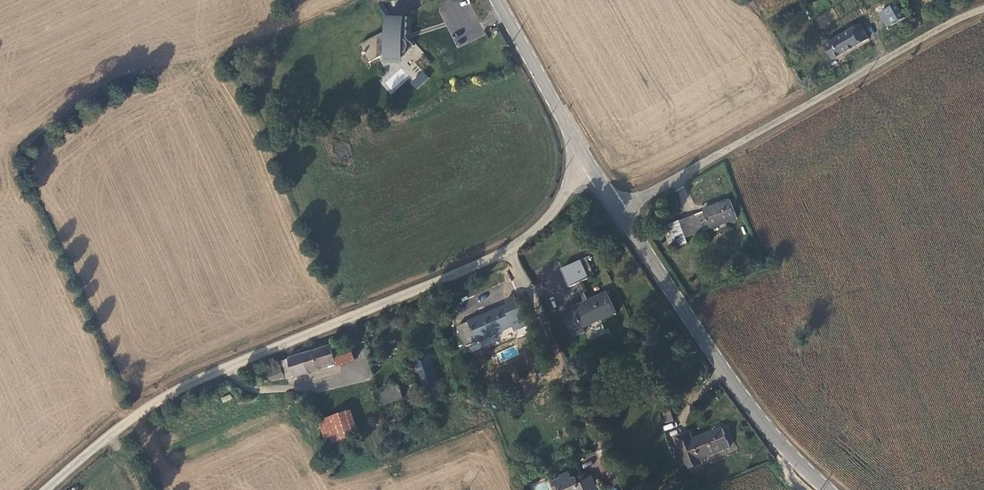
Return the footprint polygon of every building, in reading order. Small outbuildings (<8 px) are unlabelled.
[(457,48),(485,35),(469,0),(466,0),(459,3),(457,0),(453,0),(438,7),(457,48)] [(890,22),(882,9),(871,16),(878,29),(890,22)] [(861,24),(825,47),(834,62),(871,39),(861,24)] [(412,28),(391,26),(390,44),(387,43),(364,55),(372,72),(390,64),(402,64),(408,58),(411,50),(412,28)] [(417,57),(411,50),(408,58),(402,64),(407,69),(417,57)] [(711,230),(737,221),(730,202),(704,211),(711,230)] [(695,216),(680,221),(687,238),(701,233),(695,216)] [(672,250),(690,243),(687,238),(680,221),(664,227),(672,250)] [(581,260),(587,275),(591,273),(585,258),(581,260)] [(586,285),(578,267),(559,275),(567,293),(586,285)] [(557,319),(569,345),(581,339),(579,335),(612,320),(603,300),(570,315),(569,313),(557,319)] [(457,336),(467,357),(512,337),(514,342),(527,336),(513,306),(504,310),(506,314),(457,336)] [(292,389),(340,370),(335,356),(332,350),(284,368),(292,389)] [(352,350),(344,353),(348,362),(355,359),(352,350)] [(344,353),(335,356),(340,370),(342,374),(358,368),(355,359),(348,362),(344,353)] [(421,377),(428,397),(444,394),(432,360),(413,366),(409,368),(413,379),(421,377)] [(267,367),(269,381),(282,379),(280,365),(267,367)] [(256,378),(246,381),(250,389),(259,385),(256,378)] [(377,399),(379,405),(393,399),(401,396),(399,390),(377,399)] [(411,392),(416,404),(421,401),(416,390),(411,392)] [(447,407),(444,394),(428,397),(432,412),(447,407)] [(405,405),(401,396),(393,399),(397,408),(405,405)] [(397,408),(393,399),(379,405),(383,414),(397,408)] [(673,429),(669,413),(661,415),(665,431),(673,429)] [(363,442),(353,419),(323,431),(333,454),(363,442)] [(671,446),(684,477),(698,471),(696,467),(725,454),(716,434),(688,446),(685,440),(671,446)] [(528,482),(540,476),(537,469),(525,474),(528,482)]
